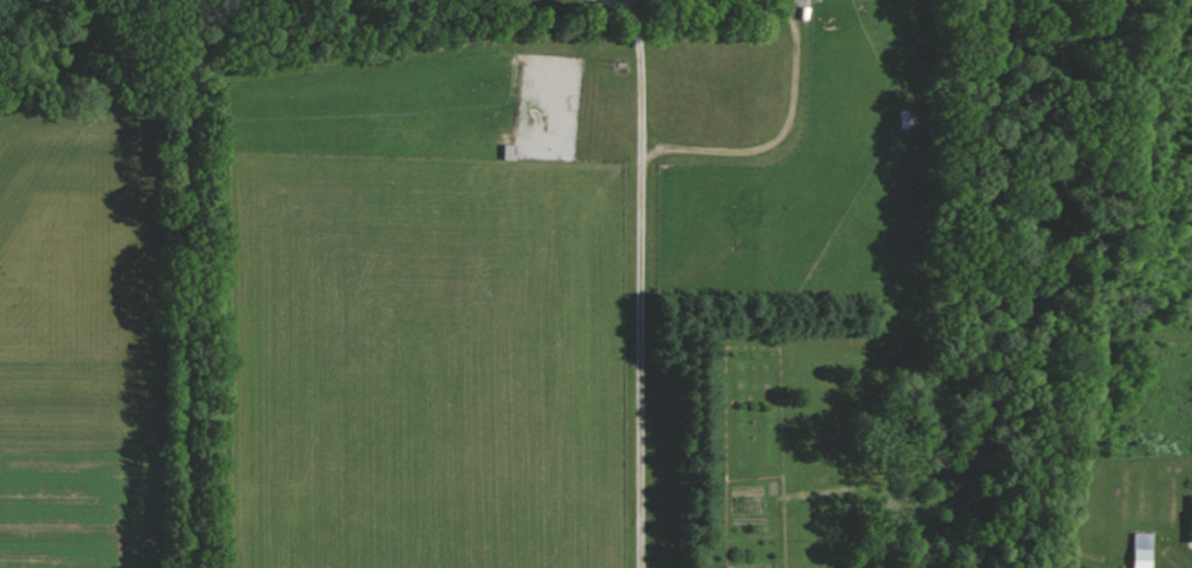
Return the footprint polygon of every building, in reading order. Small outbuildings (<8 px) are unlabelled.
[(1148,533),(1130,533),(1129,567),(1147,567),(1148,533)]
